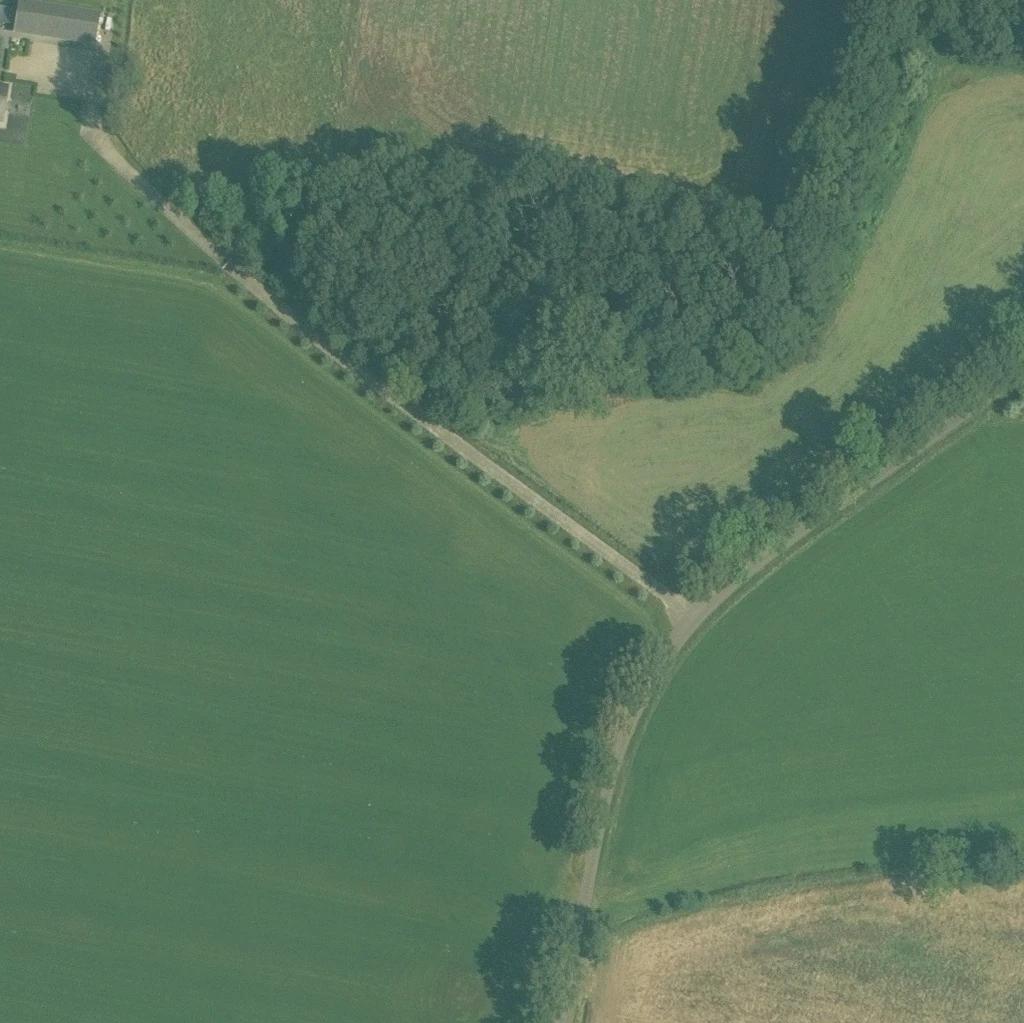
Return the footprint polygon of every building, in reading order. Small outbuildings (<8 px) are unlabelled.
[(59,38),(64,7),(20,0),(19,0),(17,13),(32,15),(28,37),(58,41),(59,38)] [(0,85),(0,125),(2,125),(8,86),(0,85)]
